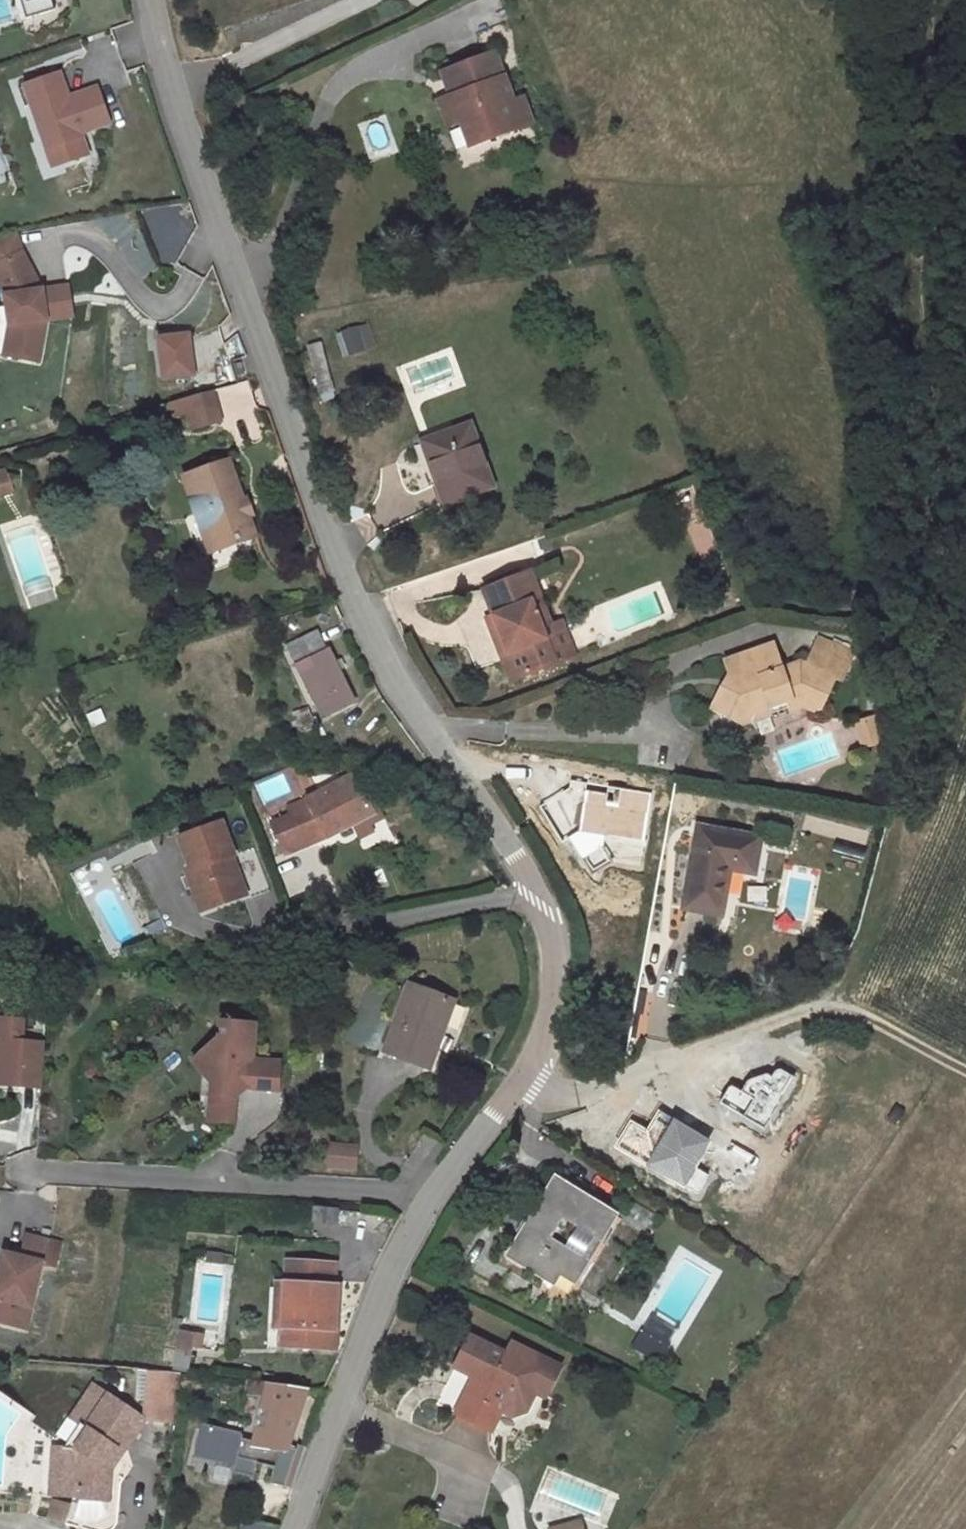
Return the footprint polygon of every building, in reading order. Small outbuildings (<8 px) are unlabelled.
[(51,6),(49,0),(17,0),(22,16),(51,6)] [(506,73),(516,70),(507,47),(498,50),(506,73)] [(519,100),(526,97),(516,70),(506,73),(498,50),(454,67),(462,89),(468,87),(479,118),(473,121),(481,142),(528,125),(519,100)] [(113,136),(103,102),(73,112),(65,86),(24,99),(30,117),(37,115),(51,159),(66,155),(71,172),(90,166),(84,146),(113,136)] [(463,125),(473,121),(479,118),(468,87),(462,89),(451,94),(463,125)] [(536,93),(526,97),(519,100),(528,125),(545,118),(536,93)] [(11,177),(0,149),(0,182),(11,177)] [(51,159),(56,177),(71,172),(66,155),(51,159)] [(0,263),(0,293),(12,316),(17,346),(11,376),(45,382),(53,340),(48,311),(30,274),(23,255),(0,263)] [(337,330),(344,355),(374,346),(367,321),(337,330)] [(186,330),(147,333),(151,379),(190,376),(186,330)] [(328,389),(318,342),(305,345),(315,392),(328,389)] [(439,470),(486,449),(461,387),(414,405),(439,470)] [(193,429),(199,445),(206,461),(233,449),(222,419),(193,429)] [(193,429),(176,435),(184,451),(199,445),(193,429)] [(0,495),(0,514),(21,506),(16,490),(0,495)] [(256,571),(231,494),(189,507),(214,583),(256,571)] [(538,544),(499,560),(509,584),(503,587),(518,623),(511,626),(523,655),(565,637),(549,600),(561,596),(538,544)] [(499,560),(493,563),(503,587),(509,584),(499,560)] [(503,587),(495,590),(511,626),(518,623),(503,587)] [(561,596),(549,600),(565,637),(583,629),(568,593),(561,596)] [(807,665),(835,678),(842,681),(853,656),(820,641),(807,665)] [(823,708),(835,678),(807,665),(797,661),(780,668),(772,643),(724,660),(728,677),(734,679),(729,693),(721,691),(713,709),(743,724),(752,721),(752,715),(793,700),(813,712),(823,708)] [(278,666),(311,731),(342,717),(323,676),(312,680),(302,660),(278,666)] [(877,746),(870,718),(849,724),(859,751),(877,746)] [(346,856),(396,829),(373,792),(325,814),(332,827),(346,856)] [(283,823),(295,846),(332,827),(325,814),(321,806),(283,823)] [(309,875),(346,856),(332,827),(295,846),(309,875)] [(751,873),(757,837),(695,828),(682,909),(721,915),(728,870),(751,873)] [(242,879),(230,845),(181,858),(194,895),(190,897),(201,935),(248,919),(236,882),(242,879)] [(455,1027),(417,1009),(403,1049),(395,1046),(385,1076),(427,1096),(455,1027)] [(221,1041),(219,1061),(215,1060),(191,1080),(210,1104),(207,1124),(231,1127),(232,1114),(238,1110),(276,1115),(279,1085),(251,1081),(256,1045),(221,1041)] [(20,1044),(0,1042),(0,1107),(36,1110),(40,1066),(18,1063),(20,1044)] [(731,1120),(718,1086),(675,1101),(687,1135),(731,1120)] [(207,1124),(205,1141),(228,1144),(231,1127),(207,1124)] [(353,1146),(327,1147),(327,1167),(353,1166),(353,1146)] [(604,1198),(542,1164),(496,1245),(545,1272),(550,1261),(564,1270),(604,1198)] [(308,1225),(336,1226),(336,1207),(308,1206),(308,1225)] [(31,1280),(45,1283),(50,1260),(16,1252),(11,1274),(0,1271),(0,1341),(16,1344),(31,1280)] [(337,1368),(339,1280),(300,1280),(300,1368),(337,1368)] [(488,1331),(461,1401),(516,1422),(525,1401),(536,1406),(549,1400),(557,1380),(568,1385),(580,1353),(530,1334),(525,1345),(488,1331)] [(630,1347),(659,1360),(667,1344),(638,1331),(630,1347)] [(204,1388),(212,1350),(197,1347),(188,1384),(204,1388)] [(140,1421),(172,1421),(171,1370),(140,1370),(140,1421)] [(270,1486),(274,1476),(290,1481),(286,1491),(305,1497),(321,1462),(314,1459),(313,1460),(312,1460),(325,1415),(327,1411),(292,1402),(274,1399),(271,1409),(286,1412),(278,1443),(275,1453),(240,1441),(241,1437),(233,1435),(232,1438),(226,1436),(218,1461),(254,1473),(252,1479),(270,1486)] [(86,1443),(93,1446),(103,1452),(96,1467),(81,1464),(77,1463),(73,1501),(95,1503),(94,1514),(124,1518),(125,1518),(128,1487),(161,1438),(111,1404),(86,1443)] [(103,1452),(93,1446),(81,1464),(96,1467),(103,1452)] [(58,1522),(62,1501),(48,1498),(44,1519),(58,1522)] [(560,1518),(562,1528),(582,1528),(594,1526),(590,1510),(560,1518)] [(94,1514),(92,1528),(123,1528),(124,1518),(94,1514)]
